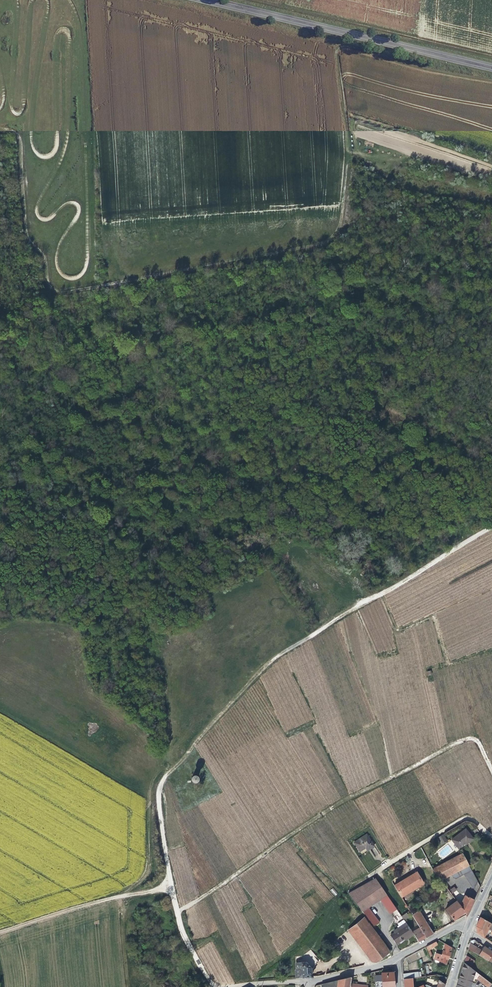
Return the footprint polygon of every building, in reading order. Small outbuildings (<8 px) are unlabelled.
[(467,843),(471,840),(464,830),(450,840),(456,849),(463,844),(465,842),(467,843)] [(364,835),(361,837),(369,849),(372,847),(364,835)] [(367,850),(369,849),(361,837),(352,843),(358,852),(363,848),(366,847),(367,850)] [(431,870),(434,875),(438,880),(439,879),(448,875),(449,878),(453,879),(461,875),(464,879),(471,874),(461,854),(452,858),(431,870)] [(422,883),(415,872),(393,886),(399,897),(422,883)] [(475,881),(471,874),(464,879),(470,891),(475,881)] [(438,880),(434,875),(429,878),(433,884),(435,882),(438,880)] [(378,899),(384,895),(373,878),(346,893),(359,912),(363,909),(378,899)] [(402,901),(425,887),(422,883),(399,897),(402,901)] [(448,892),(442,884),(439,886),(446,894),(448,892)] [(468,896),(463,894),(458,905),(463,912),(465,915),(472,900),(467,898),(468,896)] [(395,910),(384,895),(378,899),(388,914),(395,910)] [(463,912),(458,905),(454,901),(444,909),(452,920),(463,912)] [(368,916),(363,909),(359,912),(364,919),(365,918),(368,916)] [(381,920),(374,911),(368,916),(365,918),(372,927),(381,920)] [(411,915),(417,926),(424,921),(417,911),(411,915)] [(488,924),(478,917),(474,927),(475,933),(476,933),(481,937),(486,928),(488,924)] [(375,962),(388,952),(362,918),(346,931),(370,962),(374,963),(375,962)] [(404,923),(402,920),(395,924),(396,926),(394,927),(396,929),(404,923)] [(418,928),(424,937),(431,933),(424,921),(417,926),(418,928)] [(411,934),(410,932),(404,923),(396,929),(391,932),(392,933),(387,936),(393,944),(402,938),(401,938),(405,935),(406,937),(411,934)] [(424,937),(418,928),(410,932),(411,934),(416,941),(424,937)] [(444,964),(450,947),(444,944),(440,957),(435,954),(433,960),(444,964)] [(475,946),(472,953),(481,958),(482,956),(478,953),(480,950),(475,946)] [(482,946),(480,950),(478,953),(482,956),(481,958),(485,961),(491,952),(482,946)] [(464,955),(462,963),(468,967),(472,961),(464,955)] [(294,957),(295,963),(295,970),(294,970),(295,977),(301,977),(309,977),(309,969),(317,963),(312,956),(294,957)] [(468,967),(462,963),(458,978),(470,982),(473,973),(476,975),(477,974),(468,967)] [(391,972),(380,973),(380,986),(392,986),(391,972)] [(437,980),(443,984),(445,978),(435,975),(436,979),(437,980)] [(487,985),(488,983),(479,976),(476,980),(479,982),(481,980),(484,982),(482,984),(484,986),(486,984),(487,985)] [(348,984),(349,977),(337,980),(336,986),(348,986),(348,984)] [(410,978),(402,979),(402,986),(411,986),(411,982),(410,978)] [(458,978),(456,984),(464,986),(468,986),(470,982),(458,978)]
